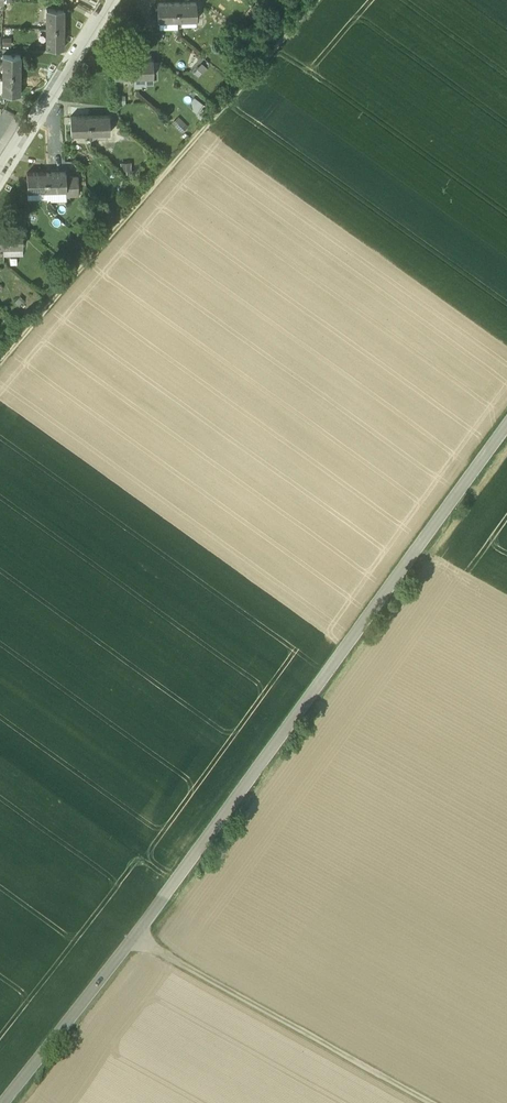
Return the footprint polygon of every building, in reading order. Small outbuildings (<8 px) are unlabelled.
[(196,2),(177,3),(177,20),(197,19),(196,2)] [(177,3),(157,3),(158,21),(177,20),(177,3)] [(64,9),(46,9),(46,29),(64,29),(64,9)] [(64,29),(46,29),(46,48),(64,48),(64,29)] [(20,56),(3,56),(2,75),(20,75),(20,56)] [(133,59),(114,60),(114,77),(134,77),(133,59)] [(153,59),(133,59),(134,77),(153,76),(153,59)] [(20,75),(2,75),(2,94),(20,95),(20,75)] [(15,115),(4,109),(1,114),(11,121),(15,115)] [(1,114),(0,116),(0,122),(8,127),(11,121),(1,114)] [(90,116),(70,117),(71,134),(90,133),(90,116)] [(109,116),(90,116),(90,133),(110,133),(109,116)] [(177,141),(191,126),(181,116),(166,132),(177,141)] [(66,172),(46,173),(47,190),(66,190),(66,177),(66,172)] [(46,173),(27,173),(27,191),(47,190),(46,173)] [(78,177),(66,177),(66,190),(66,195),(78,194),(78,177)] [(22,229),(3,230),(3,247),(23,247),(22,229)]
